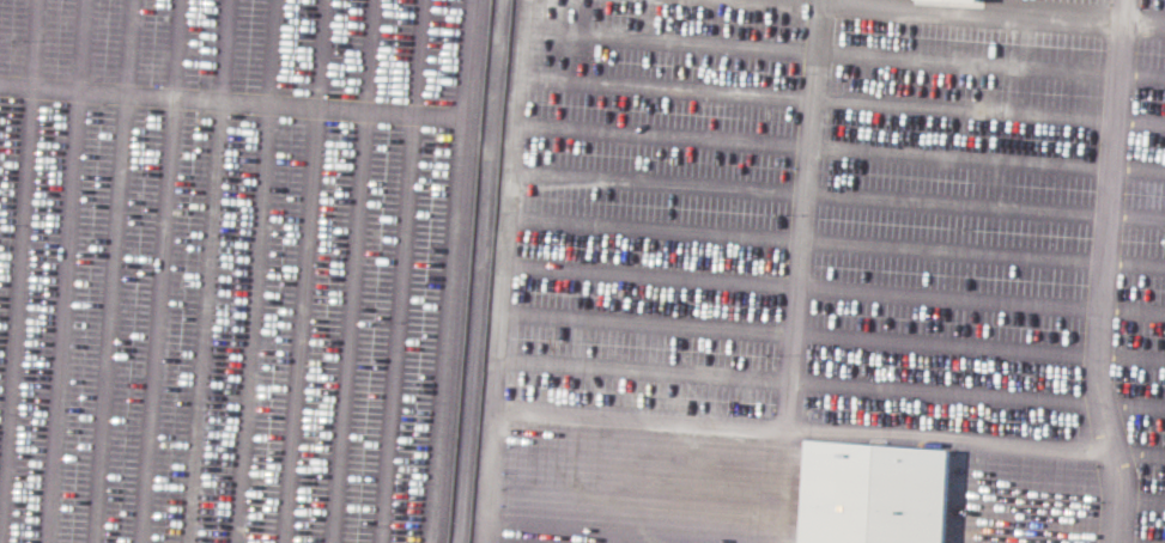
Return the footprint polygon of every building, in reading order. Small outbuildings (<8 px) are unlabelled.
[(947,445),(942,542),(798,542),(805,435),(947,445)]
